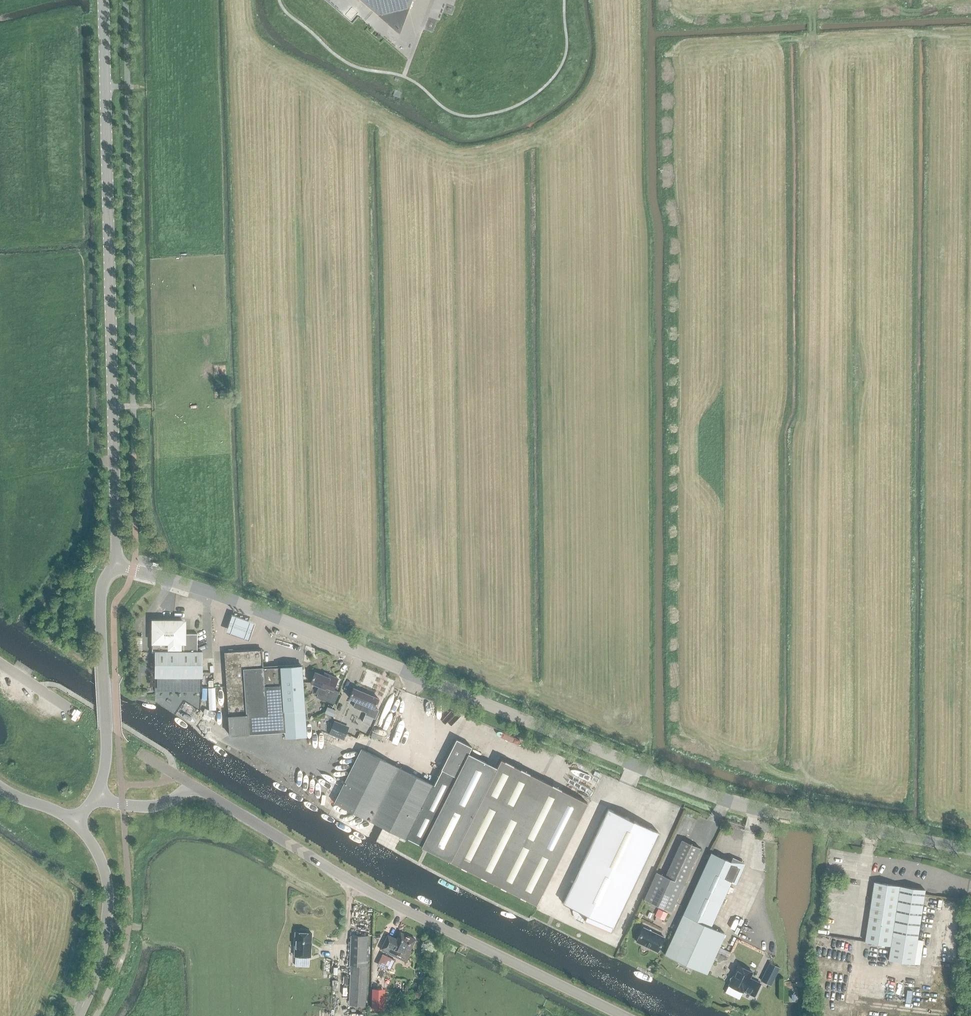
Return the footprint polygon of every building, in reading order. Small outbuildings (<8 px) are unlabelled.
[(381,15),(382,14),(405,9),(406,9),(409,0),(364,0),(381,15)] [(254,623),(232,615),(226,632),(248,640),(254,623)] [(154,677),(202,678),(202,652),(197,652),(197,634),(184,634),(184,622),(154,622),(153,652),(155,652),(154,677)] [(228,717),(229,725),(229,735),(248,734),(285,732),(286,738),(306,736),(302,666),(281,667),(263,668),(261,650),(224,652),(228,717)] [(327,677),(315,672),(311,683),(319,686),(316,693),(317,693),(316,697),(334,704),(339,692),(333,690),(338,679),(328,675),(327,677)] [(353,688),(349,698),(355,700),(352,707),(366,713),(362,722),(370,725),(373,717),(374,718),(378,710),(375,708),(379,699),(353,688)] [(327,707),(325,712),(333,716),(335,710),(327,707)] [(328,733),(343,739),(347,728),(333,722),(328,733)] [(374,823),(383,828),(407,840),(407,839),(421,846),(421,847),(536,905),(587,803),(501,759),(496,768),(468,753),(472,747),(456,739),(441,769),(442,770),(434,785),(361,749),(334,803),(374,823)] [(657,801),(655,807),(667,810),(669,804),(657,801)] [(577,917),(584,921),(585,920),(611,932),(659,832),(608,808),(563,903),(574,909),(574,910),(577,917)] [(682,839),(665,876),(656,872),(643,900),(671,912),(700,848),(682,839)] [(711,853),(664,955),(706,974),(725,933),(710,927),(738,865),(711,853)] [(868,921),(865,941),(891,945),(889,959),(914,963),(920,964),(923,940),(917,939),(925,889),(875,881),(868,921)] [(664,920),(667,913),(658,909),(655,915),(664,920)] [(643,927),(636,942),(657,952),(664,937),(643,927)] [(295,957),(311,957),(311,933),(308,933),(307,931),(300,931),(299,933),(296,933),(295,957)] [(388,935),(381,949),(404,960),(407,959),(411,950),(410,950),(415,939),(400,932),(397,939),(394,938),(388,935)] [(350,973),(348,1005),(365,1006),(369,936),(359,935),(351,935),(349,973),(350,973)] [(380,963),(393,969),(398,959),(385,953),(380,963)] [(779,967),(770,963),(762,981),(771,985),(779,967)] [(734,975),(730,977),(730,982),(729,984),(743,991),(744,990),(755,995),(761,983),(750,977),(753,971),(739,964),(734,975)]
